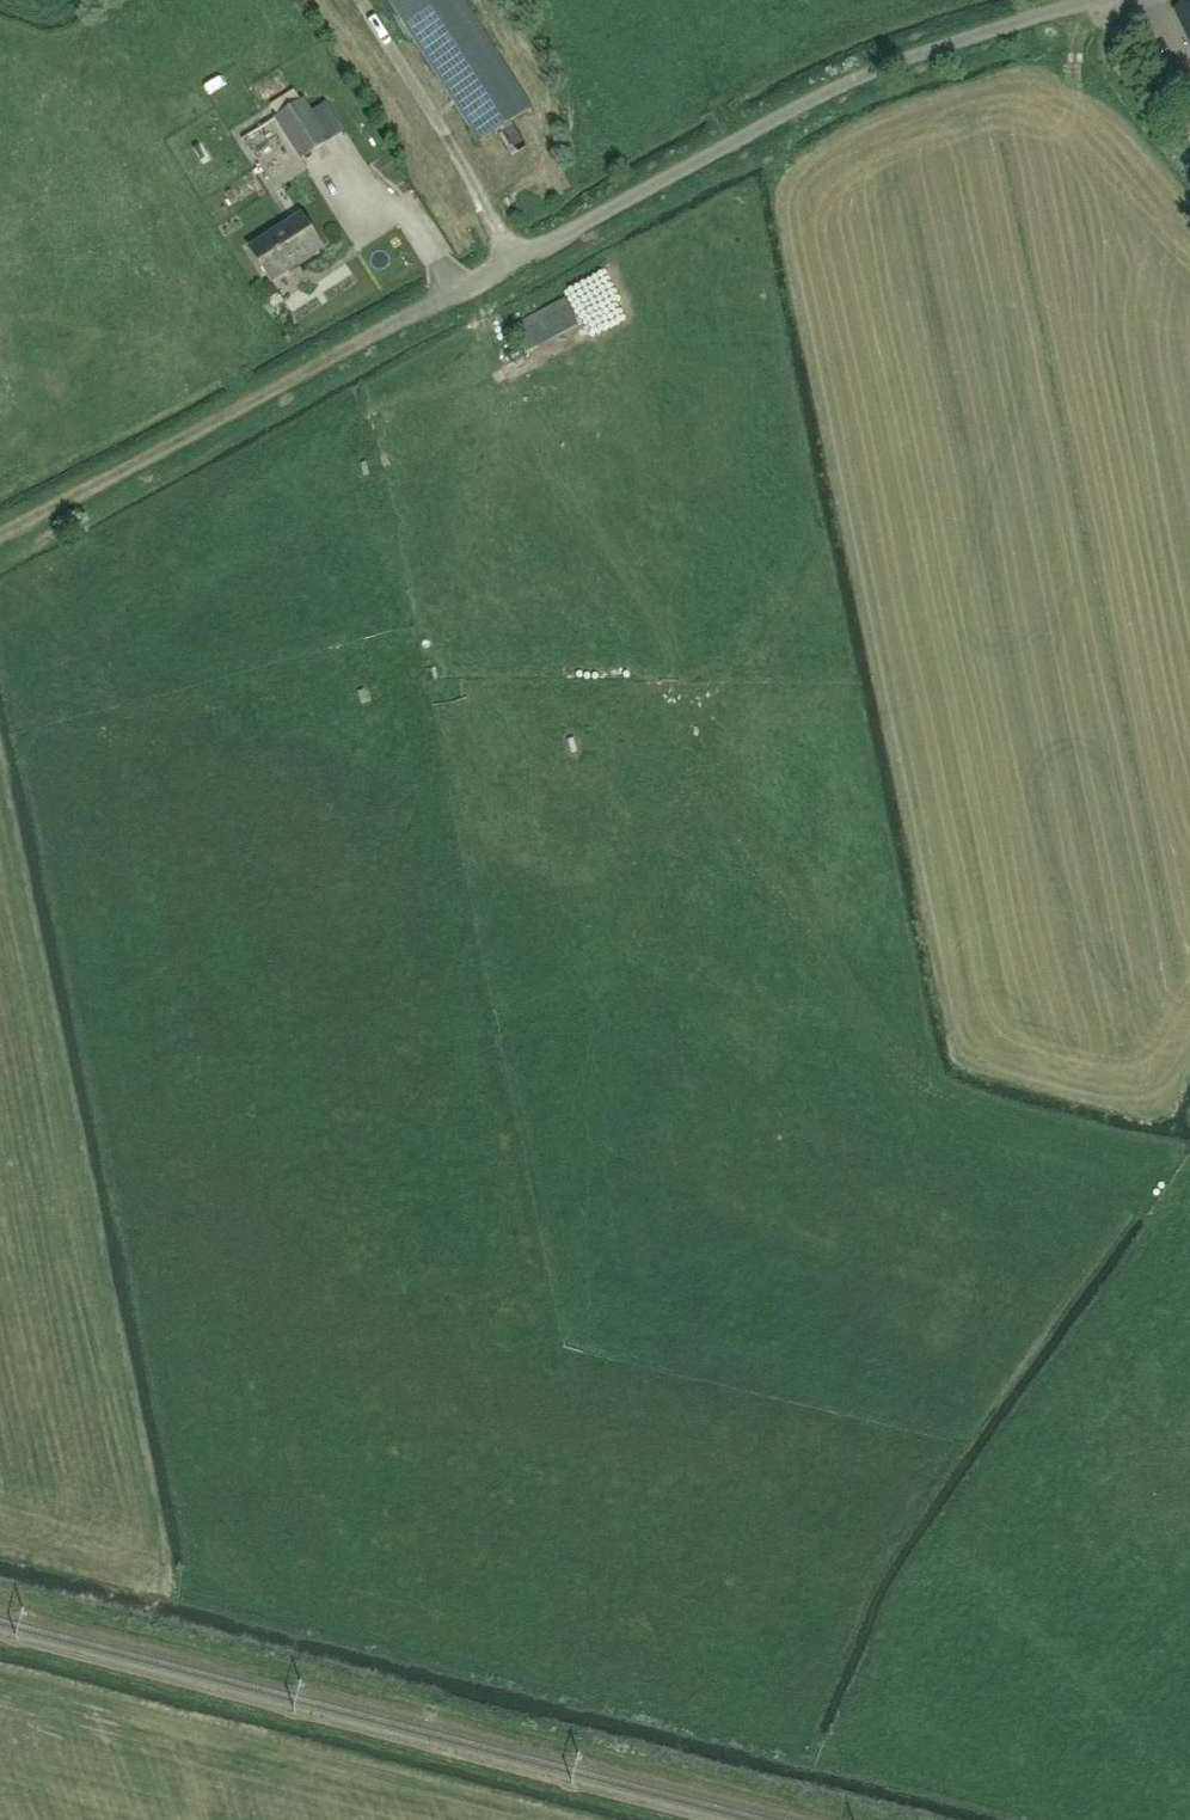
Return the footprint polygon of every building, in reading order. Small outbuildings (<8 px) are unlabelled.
[(478,141),(530,108),(462,0),(388,0),(478,141)] [(1172,9),(1189,46),(1189,0),(1172,9)] [(303,100),(275,118),(300,158),(328,140),(303,100)] [(248,248),(270,281),(321,248),(300,215),(248,248)] [(579,326),(564,298),(509,327),(524,355),(579,326)]
